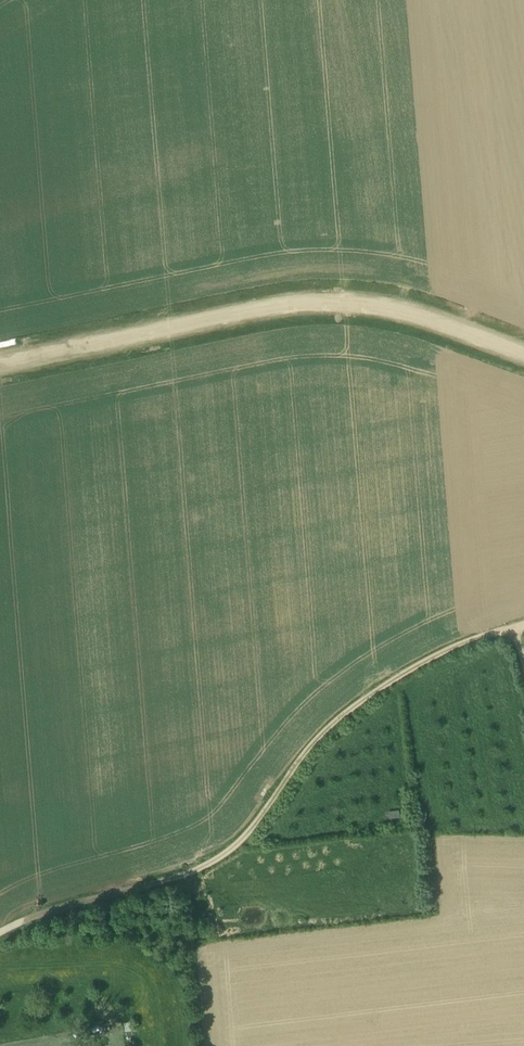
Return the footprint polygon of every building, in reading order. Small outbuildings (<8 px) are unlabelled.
[(391,822),(398,821),(397,817),(399,817),(399,810),(389,811),(390,818),(391,818),(391,822)]
